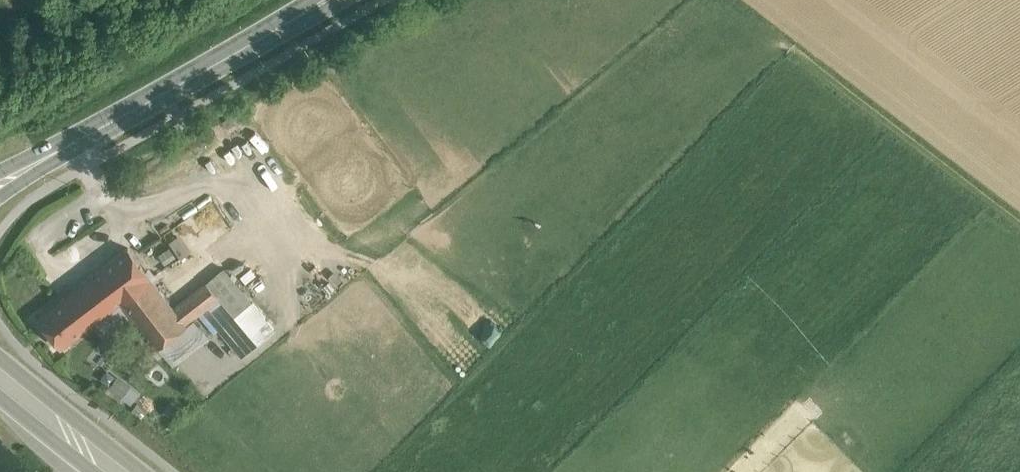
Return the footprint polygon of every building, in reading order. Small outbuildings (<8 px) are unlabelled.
[(74,290),(39,317),(62,347),(97,320),(122,301),(151,278),(152,278),(129,248),(74,290)] [(225,267),(207,283),(219,298),(204,311),(219,329),(243,358),(277,329),(254,301),(225,267)] [(174,308),(151,278),(122,301),(158,348),(187,325),(187,324),(174,308)] [(207,283),(174,308),(187,324),(204,311),(219,298),(207,283)] [(487,346),(505,332),(474,292),(456,307),(487,346)] [(112,316),(99,326),(108,336),(120,326),(112,316)]
